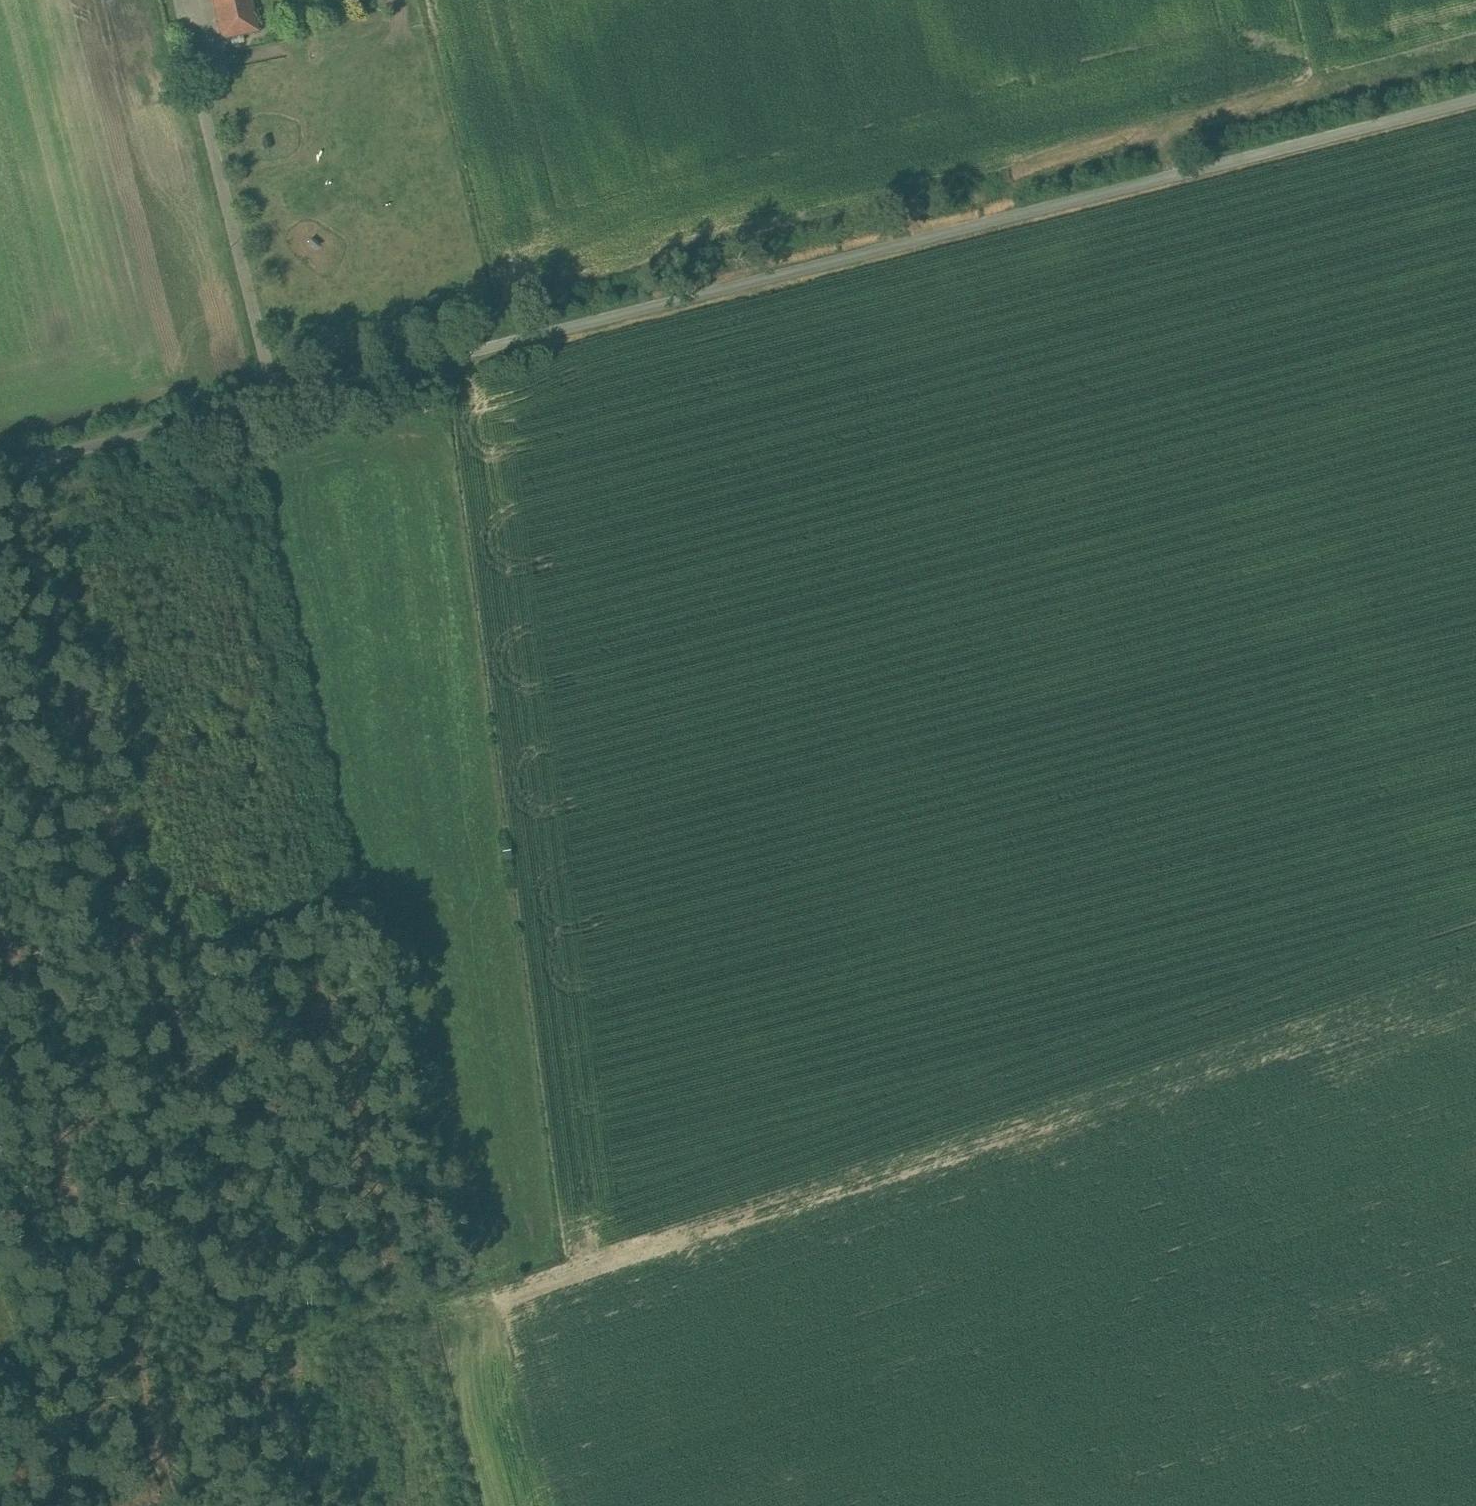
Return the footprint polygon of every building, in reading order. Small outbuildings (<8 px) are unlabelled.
[(222,37),(257,30),(251,0),(214,0),(222,37)]
